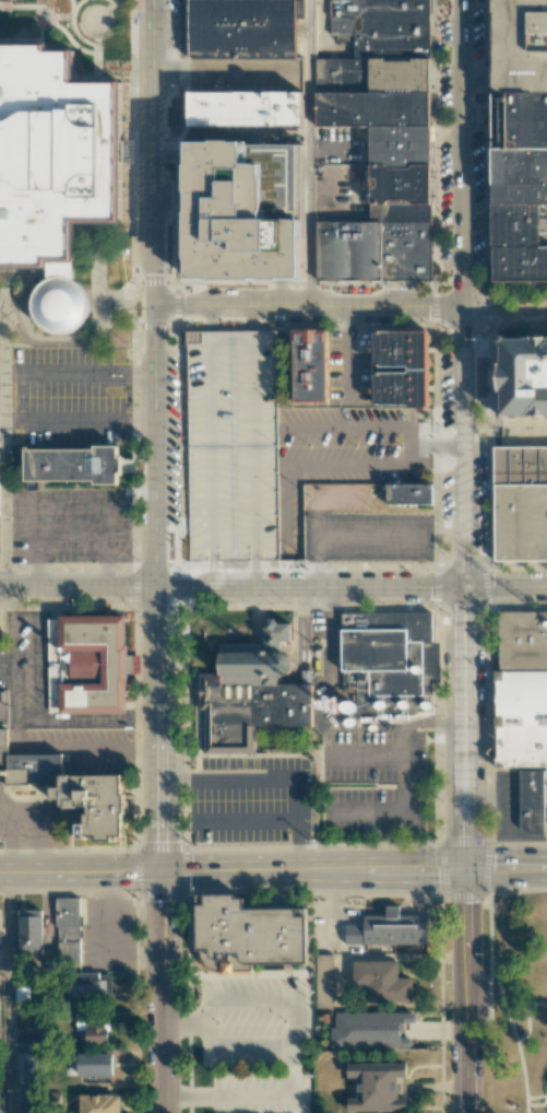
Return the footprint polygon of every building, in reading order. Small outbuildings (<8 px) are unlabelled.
[(192,56),(299,56),(299,0),(192,0),(192,56)] [(329,31),(350,31),(352,59),(313,59),(314,125),(369,124),(369,200),(365,200),(365,218),(312,218),(313,282),(428,281),(427,203),(430,203),(429,58),(426,58),(425,0),(328,0),(329,31)] [(490,89),(490,0),(546,0),(546,89),(490,89)] [(50,267),(0,268),(0,40),(7,40),(43,42),(55,40),(55,49),(79,49),(80,81),(122,80),(124,218),(84,218),(84,259),(78,259),(78,280),(84,285),(90,291),(92,298),(92,305),(91,312),(88,317),(83,324),(76,329),(69,331),(62,332),(52,329),(45,323),(41,316),(38,309),(38,303),(39,296),(41,292),(45,285),(50,281),(51,277),(50,267)] [(302,89),(188,90),(188,125),(302,125),(302,89)] [(490,89),(546,89),(546,278),(489,278),(490,89)] [(187,142),(186,279),(301,279),(301,142),(187,142)] [(500,336),(546,336),(546,413),(500,413),(500,336)] [(265,414),(264,338),(246,338),(206,338),(183,338),(186,563),(212,563),(252,562),(300,562),(300,485),(419,483),(419,450),(418,412),(265,414)] [(416,338),(366,339),(366,368),(400,368),(403,373),(400,377),(367,377),(367,408),(417,408),(416,338)] [(320,340),(284,340),(285,409),(321,409),(320,340)] [(118,444),(94,444),(94,448),(24,449),(24,481),(95,480),(95,484),(118,484),(118,473),(123,473),(123,455),(118,455),(118,444)] [(497,447),(497,560),(546,560),(546,447),(497,447)] [(427,484),(384,485),(385,503),(428,503),(427,484)] [(498,610),(499,768),(521,768),(521,829),(528,834),(546,834),(546,784),(546,610),(498,610)] [(343,612),(431,614),(431,643),(441,643),(440,682),(433,682),(433,695),(371,694),(371,670),(342,669),(343,612)] [(128,617),(49,617),(48,714),(127,714),(128,617)] [(206,749),(253,749),(254,723),(312,724),(313,686),(281,684),(281,673),(290,675),(297,672),(298,667),(298,661),(295,656),(289,654),(284,654),(284,640),(294,640),(294,624),(281,624),(276,618),(271,619),(265,622),(265,644),(217,644),(216,672),(207,672),(206,749)] [(2,762),(2,784),(53,783),(53,800),(61,800),(61,807),(87,806),(87,816),(84,816),(84,824),(75,824),(75,843),(87,843),(87,839),(94,839),(94,843),(110,843),(110,840),(120,840),(120,775),(58,776),(58,755),(0,755),(0,762),(2,762)] [(243,897),(199,897),(199,950),(203,960),(212,970),(252,970),(252,963),(308,963),(308,911),(243,911),(243,897)] [(81,898),(58,899),(59,963),(82,962),(81,898)] [(312,903),(342,903),(342,911),(360,911),(361,952),(312,952),(312,903)] [(19,910),(18,954),(42,954),(43,910),(19,910)] [(428,915),(365,915),(366,946),(429,946),(428,915)] [(333,956),(317,956),(317,1010),(333,1010),(333,956)] [(355,963),(400,964),(400,980),(415,980),(415,1003),(370,1001),(370,987),(354,987),(355,963)] [(15,987),(16,1002),(30,1002),(29,987),(15,987)] [(25,1025),(41,1024),(40,1011),(25,1012),(25,1025)] [(330,1047),(411,1047),(411,1035),(404,1035),(404,1023),(416,1023),(416,1012),(335,1012),(335,1027),(330,1027),(330,1047)] [(106,1043),(107,1019),(90,1018),(90,1014),(75,1013),(74,1041),(106,1043)] [(41,1048),(41,1038),(25,1039),(25,1049),(41,1048)] [(110,1054),(84,1054),(84,1070),(79,1070),(79,1082),(116,1082),(116,1061),(111,1061),(110,1054)] [(406,1111),(406,1097),(397,1097),(397,1077),(406,1077),(406,1063),(347,1063),(347,1077),(356,1077),(356,1097),(347,1097),(347,1111),(406,1111)] [(120,1093),(79,1094),(79,1112),(120,1112),(120,1093)]
